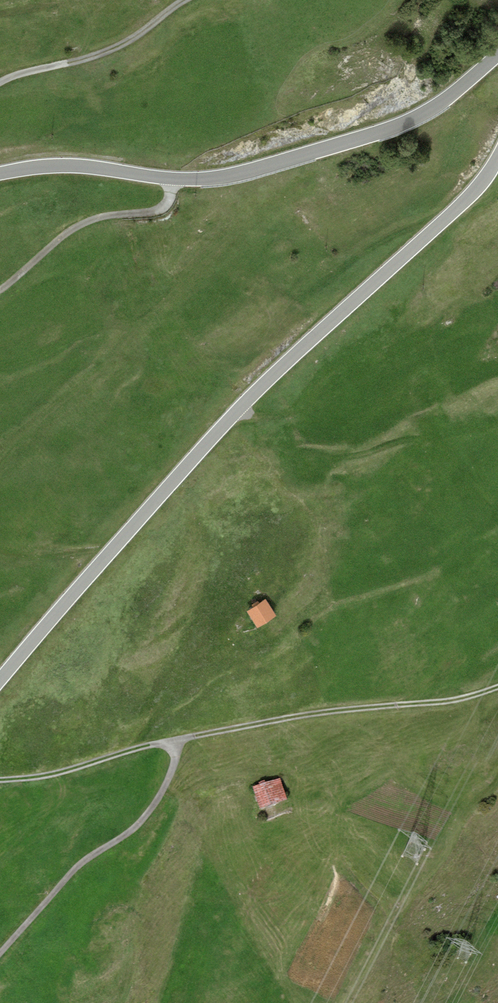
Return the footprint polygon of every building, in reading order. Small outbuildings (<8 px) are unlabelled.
[(253,608),(247,611),(258,628),(276,616),(266,599),(260,603),(258,601),(251,605),(253,608)] [(280,782),(253,790),(260,812),(287,803),(280,782)]
